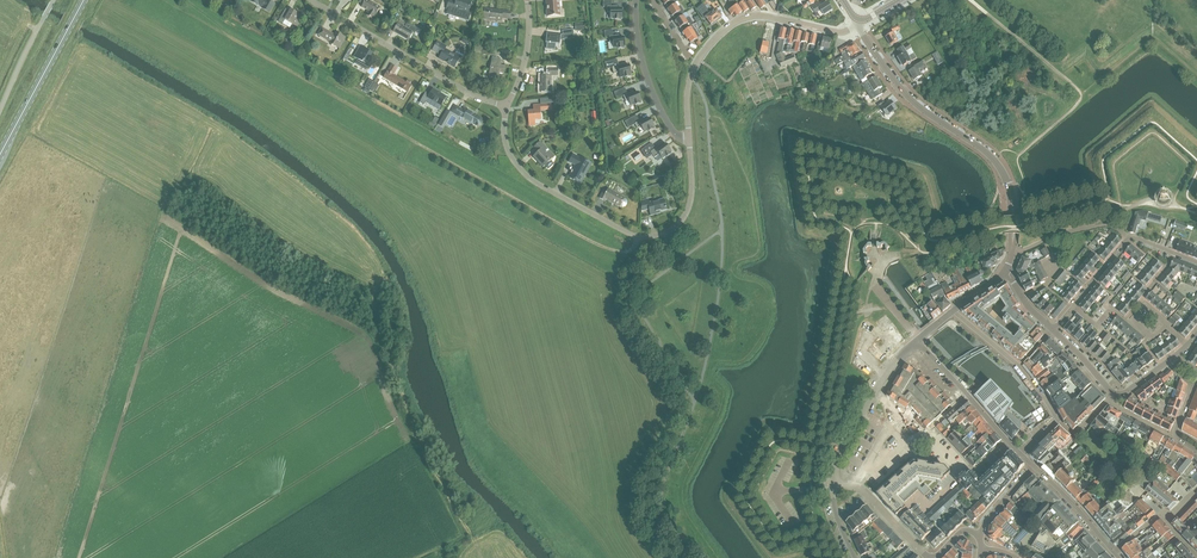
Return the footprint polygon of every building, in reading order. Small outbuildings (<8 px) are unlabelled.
[(275,3),(269,0),(268,0),(267,1),(266,0),(251,0),(251,1),(258,5),(258,4),(264,7),(263,8),(270,12),(275,3)] [(380,7),(368,0),(360,0),(359,2),(363,4),(361,6),(369,11),(366,15),(372,19),(375,15),(376,15),(380,7)] [(446,9),(448,9),(447,13),(469,20),(472,12),(468,11),(471,2),(465,0),(457,0),(456,3),(449,0),(446,9)] [(546,0),(547,11),(546,11),(546,15),(547,15),(547,17),(560,15),(558,0),(547,0),(546,0)] [(611,0),(603,0),(603,7),(607,7),(607,12),(610,12),(610,19),(615,19),(615,20),(621,20),(621,19),(622,19),(622,9),(617,9),(617,7),(611,7),(611,0)] [(736,2),(737,4),(742,12),(743,13),(749,9),(742,0),(734,0),(736,2)] [(751,11),(756,7),(751,0),(749,1),(749,0),(744,0),(751,11)] [(760,9),(766,5),(762,0),(755,0),(760,9)] [(705,1),(703,3),(705,6),(705,7),(716,21),(718,19),(720,19),(721,18),(721,17),(715,9),(713,11),(705,1)] [(818,2),(811,7),(814,12),(815,13),(817,12),(820,16),(823,15),(832,10),(827,2),(821,6),(818,2)] [(668,9),(667,9),(672,17),(673,17),(672,16),(673,16),(674,16),(675,19),(683,15),(685,13),(680,6),(678,8),(676,4),(668,9)] [(742,12),(737,4),(728,11),(731,15),(734,13),(736,16),(742,12)] [(703,8),(698,12),(704,19),(705,18),(711,25),(712,25),(714,23),(714,22),(716,21),(705,7),(703,8)] [(286,9),(278,21),(283,24),(290,28),(292,24),(296,26),(302,16),(292,10),(290,12),(286,9)] [(510,19),(511,12),(485,9),(484,19),(501,21),(502,18),(510,19)] [(675,21),(679,29),(680,28),(681,28),(683,31),(694,24),(689,17),(685,19),(683,16),(679,19),(675,21)] [(408,22),(405,27),(403,26),(404,25),(399,22),(395,28),(400,31),(398,34),(408,40),(413,32),(415,33),(418,29),(408,22)] [(683,32),(682,33),(687,41),(688,40),(687,40),(688,39),(690,43),(700,37),(693,26),(683,33),(683,32)] [(893,32),(894,33),(886,37),(891,45),(898,41),(896,36),(898,35),(896,31),(900,29),(899,26),(891,29),(893,33),(893,32)] [(339,49),(345,38),(337,33),(335,35),(322,28),(318,35),(331,43),(331,44),(339,49)] [(782,51),(783,43),(784,39),(786,30),(784,30),(783,29),(781,28),(780,29),(777,40),(777,42),(779,42),(776,55),(779,61),(785,59),(782,53),(781,53),(781,52),(782,51)] [(546,37),(545,43),(547,43),(546,48),(555,49),(556,44),(559,44),(560,41),(563,40),(574,39),(573,34),(573,30),(562,31),(562,35),(561,35),(553,34),(552,38),(546,37)] [(612,30),(604,31),(605,38),(609,38),(610,43),(613,42),(614,49),(618,48),(618,49),(624,49),(624,47),(625,47),(624,38),(619,38),(619,36),(613,37),(612,30)] [(788,30),(786,39),(789,40),(788,44),(786,53),(789,53),(794,31),(788,30)] [(796,42),(794,51),(797,52),(802,33),(795,31),(793,41),(796,42)] [(803,34),(801,42),(805,43),(803,50),(803,52),(805,51),(806,51),(809,35),(806,34),(804,33),(803,34)] [(808,44),(812,45),(810,52),(813,52),(817,36),(811,35),(808,44)] [(819,40),(817,50),(828,52),(831,40),(823,38),(822,41),(819,40)] [(599,40),(601,53),(607,52),(605,39),(599,40)] [(457,52),(455,55),(444,49),(446,47),(437,41),(432,50),(440,55),(439,59),(454,68),(457,62),(459,63),(463,55),(457,52)] [(760,51),(760,53),(767,54),(767,51),(769,43),(763,42),(760,51)] [(853,50),(857,47),(856,44),(853,43),(851,45),(850,43),(839,50),(843,56),(849,52),(853,50)] [(475,51),(482,53),(481,55),(490,57),(490,53),(482,51),(482,50),(483,50),(483,46),(476,44),(475,51)] [(903,47),(898,50),(899,51),(901,56),(898,58),(901,63),(900,63),(901,66),(903,65),(903,66),(908,64),(909,65),(911,63),(910,62),(917,58),(914,53),(909,57),(906,52),(907,51),(912,48),(910,44),(904,48),(903,47)] [(373,54),(360,46),(354,57),(362,62),(364,59),(368,62),(373,54)] [(849,52),(843,56),(835,60),(838,65),(840,64),(844,61),(846,60),(851,57),(860,52),(860,51),(857,47),(853,50),(850,51),(849,52)] [(846,60),(844,61),(846,64),(848,63),(850,67),(855,64),(866,58),(862,52),(852,58),(851,57),(846,60)] [(795,61),(793,56),(786,59),(785,59),(779,61),(781,67),(783,66),(787,65),(788,64),(795,61)] [(490,71),(489,77),(498,78),(499,73),(504,74),(505,66),(500,66),(501,60),(499,60),(500,59),(492,58),(491,64),(492,64),(491,71),(490,71)] [(614,74),(619,73),(620,78),(625,77),(625,78),(631,76),(630,75),(632,75),(629,66),(625,67),(624,64),(619,66),(617,59),(605,63),(607,70),(612,68),(614,74)] [(856,66),(853,67),(861,81),(867,77),(868,77),(872,74),(870,70),(871,70),(869,66),(866,60),(856,66)] [(914,69),(910,72),(915,80),(922,76),(920,71),(927,67),(923,61),(915,65),(913,66),(914,69)] [(408,92),(412,86),(409,84),(411,82),(407,80),(406,82),(393,75),(397,68),(391,65),(388,71),(387,71),(384,78),(408,92)] [(557,75),(557,68),(548,68),(548,75),(548,76),(540,76),(540,91),(550,91),(550,76),(550,75),(557,75)] [(861,85),(858,87),(862,93),(867,89),(873,99),(872,100),(878,97),(883,94),(882,93),(881,91),(880,89),(882,88),(882,87),(883,87),(880,82),(877,77),(876,77),(874,78),(869,81),(869,82),(868,81),(863,84),(861,85)] [(364,90),(363,91),(367,94),(368,92),(369,91),(374,82),(369,79),(365,87),(366,88),(364,90)] [(627,94),(625,88),(614,93),(616,99),(620,98),(624,96),(625,101),(628,100),(631,106),(635,104),(635,106),(641,103),(640,102),(642,101),(638,93),(634,94),(633,92),(627,94)] [(421,100),(419,103),(424,105),(426,103),(427,103),(429,99),(437,104),(441,106),(446,97),(433,89),(430,94),(426,92),(421,100)] [(886,105),(882,109),(883,109),(883,110),(885,111),(884,112),(885,113),(886,112),(888,115),(887,115),(887,116),(893,112),(893,111),(897,108),(894,105),(891,101),(886,105)] [(455,105),(451,112),(452,112),(457,115),(459,116),(460,116),(467,120),(475,124),(476,125),(479,125),(481,123),(482,120),(481,118),(478,117),(477,117),(467,111),(466,109),(465,108),(463,108),(462,109),(455,105)] [(533,111),(527,111),(529,126),(535,125),(534,120),(540,119),(540,110),(539,105),(533,105),(533,111)] [(636,116),(625,122),(628,128),(635,124),(637,129),(641,127),(644,133),(648,130),(649,132),(654,129),(653,127),(655,127),(650,119),(646,121),(645,119),(640,121),(636,116)] [(538,152),(533,157),(543,167),(545,165),(548,169),(554,164),(550,160),(554,156),(540,141),(534,147),(538,152)] [(662,147),(661,145),(656,149),(651,143),(641,150),(647,159),(653,155),(655,158),(659,155),(662,159),(666,156),(666,157),(671,154),(671,153),(672,152),(667,146),(666,147),(665,145),(662,147)] [(583,175),(590,163),(580,157),(579,158),(573,155),(569,162),(576,165),(569,177),(580,183),(584,176),(583,175)] [(624,198),(608,189),(606,192),(603,190),(599,198),(605,201),(606,199),(620,207),(620,206),(622,207),(624,207),(626,206),(627,204),(627,201),(626,199),(624,198)] [(1159,200),(1158,200),(1159,201),(1159,202),(1160,203),(1161,204),(1162,205),(1163,205),(1164,205),(1165,205),(1166,205),(1167,204),(1168,203),(1169,202),(1169,201),(1170,200),(1170,199),(1170,198),(1169,197),(1168,196),(1168,195),(1167,194),(1166,194),(1164,194),(1163,194),(1162,194),(1161,194),(1160,195),(1159,196),(1159,197),(1160,197),(1159,200)] [(663,199),(650,203),(647,199),(642,200),(641,211),(647,210),(646,208),(649,208),(650,213),(666,209),(663,199)] [(1136,213),(1130,233),(1135,234),(1137,225),(1139,226),(1141,220),(1145,221),(1146,218),(1160,222),(1162,216),(1153,213),(1151,213),(1149,212),(1143,210),(1136,213)] [(1176,220),(1174,227),(1185,231),(1185,229),(1187,224),(1176,220)] [(881,236),(882,229),(871,229),(870,237),(870,244),(873,244),(873,240),(881,240),(881,236)] [(1108,241),(1116,247),(1121,240),(1114,234),(1108,241)] [(1116,247),(1108,241),(1103,247),(1110,254),(1116,247)] [(1196,249),(1196,248),(1196,247),(1180,241),(1176,251),(1196,259),(1196,249)] [(873,244),(870,244),(869,244),(862,253),(864,254),(865,254),(866,253),(866,254),(867,254),(867,253),(867,252),(870,252),(870,251),(870,250),(871,250),(872,247),(873,247),(873,244)] [(878,249),(879,256),(882,256),(885,253),(886,252),(888,250),(889,247),(888,246),(887,245),(885,244),(884,244),(882,244),(881,245),(880,244),(879,244),(877,244),(877,246),(878,249)] [(1132,258),(1138,250),(1131,245),(1125,252),(1132,258)] [(1110,254),(1103,247),(1097,254),(1104,260),(1110,254)] [(1045,258),(1051,255),(1046,248),(1041,251),(1045,258)] [(995,264),(998,262),(997,261),(1000,260),(1000,259),(1002,258),(1003,256),(1004,249),(991,255),(992,257),(995,264)] [(1138,250),(1132,258),(1138,263),(1145,256),(1138,250)] [(985,253),(983,254),(986,259),(990,268),(996,266),(996,265),(995,264),(992,257),(991,255),(990,252),(987,253),(985,254),(985,253)] [(1088,259),(1095,265),(1100,259),(1093,253),(1088,259)] [(1026,272),(1035,268),(1041,264),(1039,260),(1035,262),(1022,257),(1017,271),(1020,276),(1026,272)] [(867,258),(867,259),(865,259),(865,261),(866,261),(866,262),(866,263),(866,265),(866,266),(868,268),(870,270),(870,269),(872,268),(873,268),(874,266),(874,265),(876,263),(877,262),(877,260),(876,259),(871,259),(868,258),(867,258)] [(1179,271),(1183,262),(1173,258),(1170,267),(1170,268),(1179,271)] [(977,264),(975,265),(976,269),(977,269),(979,272),(981,276),(986,273),(985,271),(990,268),(986,259),(981,262),(980,260),(976,261),(977,264)] [(1093,268),(1095,265),(1088,259),(1083,265),(1090,271),(1093,273),(1096,270),(1093,268)] [(1117,259),(1112,265),(1120,271),(1124,265),(1117,259)] [(1155,259),(1149,266),(1157,272),(1162,265),(1155,259)] [(1183,262),(1179,271),(1180,271),(1189,275),(1192,266),(1183,262)] [(1086,276),(1090,271),(1083,265),(1078,270),(1086,276)] [(1120,271),(1112,265),(1108,270),(1115,276),(1120,271)] [(954,271),(952,266),(949,266),(950,268),(954,276),(952,277),(955,284),(949,287),(947,282),(941,285),(949,300),(960,294),(958,288),(962,286),(960,283),(960,282),(959,281),(956,275),(954,271)] [(1157,272),(1149,266),(1144,273),(1151,279),(1157,272)] [(1189,275),(1196,278),(1196,268),(1192,266),(1189,275)] [(969,268),(969,267),(966,268),(970,277),(967,278),(972,288),(978,285),(969,268)] [(973,267),(969,268),(978,285),(984,282),(981,276),(979,272),(976,274),(975,271),(974,271),(972,269),(974,268),(973,267)] [(868,272),(870,270),(868,268),(867,270),(863,274),(857,280),(858,281),(868,271),(868,272)] [(1170,268),(1164,275),(1171,281),(1180,271),(1179,271),(1170,268)] [(957,269),(954,271),(956,275),(959,281),(960,282),(960,283),(962,286),(958,288),(960,294),(967,291),(972,288),(967,278),(966,277),(962,279),(959,273),(958,270),(957,269)] [(1083,279),(1086,276),(1078,270),(1074,276),(1084,285),(1087,282),(1083,279)] [(1108,270),(1103,276),(1110,282),(1115,276),(1108,270)] [(931,272),(921,277),(928,290),(935,302),(936,304),(943,312),(947,309),(950,306),(950,304),(947,300),(945,298),(946,297),(945,295),(941,287),(939,284),(931,272)] [(1020,276),(1018,277),(1022,284),(1030,280),(1026,272),(1020,276)] [(1151,279),(1144,273),(1138,279),(1145,286),(1151,279)] [(1030,280),(1022,284),(1026,292),(1034,287),(1031,283),(1037,280),(1039,283),(1042,282),(1042,281),(1040,277),(1039,275),(1037,276),(1030,280)] [(1171,281),(1164,275),(1158,282),(1165,288),(1171,281)] [(1110,282),(1103,276),(1098,282),(1105,288),(1110,282)] [(1076,280),(1071,286),(1078,292),(1083,286),(1076,280)] [(1011,291),(1010,289),(1005,282),(987,295),(981,299),(981,298),(962,312),(974,322),(974,321),(978,325),(986,332),(986,331),(992,336),(992,337),(1000,343),(1002,345),(1005,346),(1004,347),(1011,352),(1012,353),(1026,338),(1037,325),(1028,318),(1016,308),(1021,305),(1015,297),(1011,291)] [(923,283),(920,285),(925,292),(928,290),(923,283)] [(1134,290),(1141,296),(1147,289),(1140,283),(1134,290)] [(1093,290),(1100,296),(1105,290),(1098,284),(1093,290)] [(1071,286),(1066,292),(1073,298),(1078,292),(1071,286)] [(1093,290),(1088,295),(1095,301),(1100,296),(1093,290)] [(1141,296),(1134,290),(1128,297),(1136,303),(1141,296)] [(1152,303),(1158,296),(1152,291),(1146,299),(1152,303)] [(1073,298),(1066,292),(1061,297),(1068,303),(1073,298)] [(1035,305),(1041,299),(1036,293),(1029,298),(1035,305)] [(1041,299),(1035,305),(1041,311),(1048,302),(1045,300),(1049,297),(1047,294),(1043,298),(1041,299)] [(1095,301),(1088,295),(1084,301),(1091,307),(1095,301)] [(1163,301),(1158,296),(1152,303),(1157,308),(1163,301)] [(1128,297),(1123,303),(1130,309),(1136,303),(1128,297)] [(1091,307),(1084,301),(1079,307),(1086,313),(1091,307)] [(1163,301),(1157,308),(1163,313),(1169,306),(1163,301)] [(925,307),(934,319),(941,313),(933,302),(925,307)] [(1055,308),(1048,302),(1041,311),(1048,316),(1050,314),(1052,312),(1054,309),(1055,308)] [(1130,309),(1123,303),(1117,310),(1124,316),(1130,309)] [(1169,306),(1163,313),(1169,318),(1175,311),(1169,306)] [(920,314),(921,317),(923,315),(920,308),(916,308),(915,308),(914,309),(915,309),(915,311),(916,311),(917,310),(918,310),(919,312),(920,314)] [(1070,335),(1079,324),(1084,319),(1077,313),(1074,316),(1078,320),(1074,325),(1070,322),(1064,329),(1070,335)] [(1119,329),(1125,321),(1118,316),(1112,323),(1119,329)] [(1188,321),(1195,327),(1196,324),(1196,319),(1192,316),(1188,321)] [(1131,327),(1125,321),(1119,329),(1125,334),(1131,327)] [(1195,327),(1188,321),(1183,327),(1190,333),(1195,327)] [(1079,324),(1070,335),(1079,342),(1085,335),(1080,330),(1083,327),(1079,324)] [(1089,324),(1084,330),(1088,333),(1092,329),(1093,327),(1089,324)] [(1037,325),(1026,338),(1028,340),(1031,336),(1033,338),(1032,339),(1033,340),(1032,341),(1035,344),(1036,343),(1042,337),(1042,333),(1040,331),(1041,329),(1037,325)] [(1138,333),(1131,327),(1125,334),(1132,340),(1138,333)] [(1190,333),(1183,327),(1178,333),(1185,339),(1190,333)] [(1092,329),(1088,333),(1080,343),(1086,348),(1093,341),(1096,337),(1098,335),(1092,329)] [(1103,335),(1109,340),(1111,337),(1105,332),(1103,335)] [(1138,333),(1132,340),(1139,346),(1145,338),(1138,333)] [(1109,340),(1103,335),(1100,338),(1106,343),(1109,340)] [(1069,380),(1079,371),(1071,359),(1062,352),(1064,351),(1049,336),(1043,342),(1058,357),(1057,358),(1057,359),(1053,362),(1057,368),(1056,368),(1058,370),(1059,370),(1062,367),(1066,373),(1063,375),(1065,377),(1067,380),(1068,379),(1069,380)] [(1167,342),(1173,350),(1180,344),(1175,337),(1167,342)] [(1034,346),(1026,338),(1012,353),(1020,360),(1022,360),(1034,346)] [(1093,341),(1086,348),(1093,353),(1099,346),(1101,343),(1095,338),(1093,341)] [(1167,342),(1160,347),(1166,355),(1173,350),(1167,342)] [(1031,372),(1050,353),(1041,345),(1037,349),(1037,350),(1029,359),(1024,364),(1031,372)] [(1099,346),(1093,353),(1099,359),(1105,351),(1099,346)] [(1166,355),(1160,347),(1153,352),(1159,360),(1166,355)] [(1141,358),(1147,366),(1154,360),(1149,352),(1145,355),(1139,348),(1136,350),(1138,353),(1141,358)] [(1105,351),(1099,359),(1105,364),(1111,356),(1105,351)] [(1050,353),(1031,372),(1036,378),(1036,377),(1036,378),(1052,365),(1051,363),(1053,361),(1056,357),(1051,352),(1050,353)] [(1192,355),(1188,362),(1196,367),(1196,365),(1196,358),(1192,355)] [(1110,370),(1117,364),(1121,361),(1119,359),(1115,362),(1112,358),(1105,364),(1110,371),(1110,370)] [(1147,366),(1141,358),(1134,363),(1139,370),(1140,371),(1147,366)] [(1117,364),(1110,370),(1112,372),(1122,384),(1129,378),(1139,370),(1134,363),(1123,371),(1119,366),(1117,364)] [(1053,364),(1052,365),(1036,378),(1040,384),(1057,371),(1054,368),(1055,367),(1053,364)] [(1059,370),(1058,370),(1057,371),(1040,384),(1046,392),(1065,377),(1063,375),(1066,373),(1062,367),(1059,370)] [(1170,370),(1165,375),(1169,379),(1174,374),(1170,370)] [(1076,383),(1084,376),(1079,371),(1069,380),(1070,379),(1071,378),(1076,383)] [(1159,377),(1166,385),(1170,379),(1169,379),(1165,375),(1163,374),(1159,377)] [(920,379),(924,387),(930,383),(926,376),(920,379)] [(1080,387),(1088,380),(1086,378),(1084,376),(1076,383),(1077,384),(1078,386),(1079,387),(1080,387)] [(1065,377),(1046,392),(1049,396),(1052,399),(1063,392),(1066,389),(1062,383),(1067,380),(1065,377)] [(1152,381),(1149,383),(1154,391),(1156,389),(1158,391),(1161,389),(1160,387),(1163,384),(1157,377),(1152,381)] [(1178,377),(1176,381),(1180,382),(1177,391),(1185,394),(1188,386),(1178,377)] [(1027,379),(1024,382),(1038,397),(1041,395),(1027,379)] [(1084,392),(1092,384),(1090,382),(1088,380),(1080,387),(1084,392)] [(918,386),(923,392),(926,389),(921,383),(918,386)] [(977,394),(974,396),(978,400),(984,407),(984,408),(993,418),(998,424),(999,424),(1001,427),(1000,427),(1002,428),(1006,433),(1010,438),(1012,440),(1012,439),(1013,439),(1013,438),(1014,437),(1015,436),(1017,434),(1019,431),(1019,430),(1020,430),(1020,429),(1021,427),(1021,425),(1021,424),(1021,423),(1020,422),(1019,421),(1014,417),(1012,415),(1010,414),(1008,412),(1007,412),(1007,411),(1008,410),(1010,407),(1009,406),(1011,403),(1005,396),(998,390),(997,389),(995,386),(991,383),(985,388),(984,387),(982,389),(980,391),(978,393),(977,393),(977,394)] [(1146,385),(1141,388),(1147,396),(1149,394),(1150,396),(1153,395),(1154,394),(1152,392),(1154,391),(1149,383),(1146,385)] [(882,399),(873,412),(893,425),(910,442),(921,432),(915,426),(904,414),(890,406),(891,404),(897,407),(899,404),(894,401),(901,390),(891,384),(884,396),(883,396),(882,399),(881,399),(882,399)] [(1059,413),(1064,421),(1074,430),(1106,398),(1092,384),(1084,392),(1075,400),(1072,403),(1071,404),(1067,407),(1059,413)] [(1163,394),(1168,387),(1165,386),(1160,393),(1163,394)] [(936,388),(931,392),(938,400),(943,396),(936,388)] [(1140,389),(1135,393),(1140,401),(1142,399),(1144,401),(1147,399),(1146,397),(1147,396),(1141,388),(1140,389)] [(956,400),(960,398),(956,389),(951,391),(956,400)] [(1174,390),(1171,397),(1173,398),(1182,402),(1185,394),(1177,391),(1174,390)] [(1182,431),(1192,436),(1196,439),(1196,426),(1193,423),(1194,421),(1195,418),(1196,419),(1196,390),(1189,410),(1190,410),(1186,420),(1186,419),(1182,431)] [(1052,399),(1052,400),(1053,403),(1055,405),(1056,407),(1058,411),(1059,412),(1059,413),(1067,407),(1071,404),(1075,400),(1072,402),(1067,396),(1063,392),(1052,399)] [(1129,399),(1124,407),(1132,412),(1134,413),(1138,405),(1132,401),(1134,399),(1130,397),(1129,399)] [(1170,400),(1166,412),(1168,413),(1167,415),(1176,418),(1182,402),(1173,398),(1172,401),(1170,400)] [(947,409),(955,403),(951,399),(944,406),(947,409)] [(960,406),(955,410),(960,416),(966,412),(972,406),(967,400),(960,406)] [(1138,405),(1134,413),(1139,416),(1141,417),(1146,409),(1143,408),(1145,406),(1142,404),(1140,406),(1138,405)] [(976,411),(972,406),(966,412),(970,416),(976,411)] [(1099,416),(1096,420),(1105,428),(1106,428),(1109,430),(1117,436),(1125,423),(1119,419),(1122,414),(1110,408),(1110,407),(1108,406),(1108,407),(1108,406),(1100,416),(1099,416)] [(1146,409),(1141,417),(1147,420),(1151,422),(1156,414),(1151,412),(1153,410),(1152,410),(1149,408),(1148,410),(1146,409)] [(960,416),(955,410),(946,418),(951,424),(955,420),(960,416)] [(976,411),(970,416),(964,421),(966,424),(969,421),(972,425),(981,417),(976,411)] [(964,421),(970,416),(966,412),(960,416),(955,420),(959,425),(961,424),(962,423),(964,421)] [(1156,414),(1151,422),(1154,424),(1160,427),(1165,418),(1161,417),(1162,415),(1160,413),(1159,413),(1158,415),(1156,414)] [(1125,423),(1117,436),(1120,438),(1121,437),(1122,437),(1123,435),(1122,435),(1125,428),(1124,428),(1126,424),(1127,424),(1131,419),(1122,414),(1119,419),(1125,423)] [(926,415),(916,424),(922,431),(932,421),(926,415)] [(1050,416),(1030,431),(1034,436),(1054,421),(1050,416)] [(971,441),(972,445),(972,447),(977,443),(985,436),(981,431),(988,425),(985,421),(981,417),(972,425),(967,430),(965,432),(968,436),(971,440),(971,441)] [(1165,418),(1160,427),(1162,428),(1170,432),(1174,423),(1170,421),(1171,419),(1168,417),(1167,420),(1165,418)] [(1126,424),(1124,428),(1125,428),(1126,428),(1128,429),(1128,428),(1131,430),(1130,432),(1133,434),(1135,435),(1141,424),(1139,423),(1136,421),(1135,421),(1131,419),(1127,424),(1126,424)] [(1096,420),(1091,427),(1100,435),(1102,433),(1105,435),(1109,430),(1106,428),(1105,428),(1096,420)] [(936,427),(941,432),(945,429),(940,423),(936,427)] [(1146,427),(1141,424),(1135,435),(1133,439),(1135,440),(1135,438),(1136,436),(1138,432),(1142,435),(1145,436),(1143,439),(1149,442),(1155,432),(1146,427)] [(992,429),(988,425),(981,431),(985,436),(992,429)] [(1055,445),(1051,449),(1057,455),(1062,450),(1063,450),(1065,449),(1071,442),(1074,439),(1060,426),(1049,437),(1053,441),(1057,445),(1056,446),(1055,445)] [(951,432),(947,427),(941,432),(946,437),(951,432)] [(977,443),(972,447),(963,456),(966,459),(975,451),(976,452),(995,434),(992,429),(985,436),(977,443)] [(971,440),(968,436),(962,440),(955,432),(947,439),(962,454),(972,445),(971,441),(971,440)] [(1155,432),(1149,442),(1148,443),(1157,448),(1164,437),(1155,432)] [(1002,441),(995,434),(976,452),(975,451),(966,459),(973,467),(1002,441)] [(1053,441),(1049,437),(1039,446),(1044,451),(1053,441)] [(1164,437),(1157,448),(1156,449),(1159,451),(1157,455),(1159,457),(1165,448),(1169,440),(1164,437)] [(1161,458),(1160,461),(1163,463),(1164,464),(1167,466),(1168,465),(1172,460),(1168,458),(1172,452),(1177,444),(1174,442),(1172,441),(1169,440),(1165,448),(1167,449),(1161,458)] [(1044,451),(1039,446),(1030,456),(1038,462),(1046,453),(1047,454),(1051,449),(1055,445),(1056,446),(1057,445),(1053,441),(1044,451)] [(1172,452),(1168,458),(1172,460),(1175,462),(1178,456),(1180,454),(1184,448),(1177,445),(1177,444),(1172,452)] [(1167,466),(1163,470),(1177,481),(1180,477),(1181,476),(1182,474),(1192,462),(1196,456),(1184,448),(1180,454),(1183,456),(1182,458),(1186,461),(1177,472),(1168,465),(1167,466)] [(1046,453),(1038,462),(1044,467),(1045,467),(1053,460),(1052,459),(1057,455),(1051,449),(1047,454),(1046,453)] [(1053,460),(1045,467),(1055,477),(1070,465),(1062,456),(1067,451),(1065,449),(1063,450),(1062,450),(1057,455),(1052,459),(1053,460)] [(966,471),(956,479),(966,490),(969,488),(972,485),(984,498),(991,504),(990,504),(991,504),(1014,477),(1014,476),(1018,472),(1018,473),(1025,465),(1022,463),(1022,462),(1020,461),(1020,460),(1020,459),(1019,459),(1018,457),(1017,457),(1017,456),(1017,457),(1012,451),(1010,453),(1009,454),(1009,453),(1006,455),(1007,456),(1005,457),(1004,458),(1005,458),(1001,461),(1001,462),(1000,462),(999,463),(998,464),(997,465),(996,466),(995,467),(994,468),(993,469),(992,470),(991,471),(990,471),(989,473),(988,473),(987,474),(987,475),(985,476),(984,477),(983,478),(979,473),(974,472),(973,473),(971,471),(969,474),(966,471)] [(1081,460),(1083,463),(1085,461),(1091,466),(1094,463),(1086,455),(1081,460)] [(1181,476),(1192,488),(1193,489),(1196,485),(1196,484),(1193,480),(1192,478),(1190,480),(1187,477),(1195,467),(1196,470),(1196,457),(1196,456),(1192,462),(1182,474),(1181,476)] [(1156,462),(1151,459),(1150,458),(1139,475),(1151,484),(1154,480),(1147,475),(1149,472),(1156,462)] [(941,481),(951,474),(945,467),(914,461),(877,494),(897,516),(906,508),(903,504),(896,497),(919,477),(941,481)] [(1055,477),(1059,482),(1063,485),(1067,490),(1076,481),(1074,479),(1074,478),(1073,476),(1071,476),(1070,475),(1071,473),(1073,471),(1073,470),(1074,469),(1070,465),(1055,477)] [(1155,479),(1156,478),(1158,475),(1153,471),(1150,475),(1155,479)] [(1034,489),(1041,482),(1034,476),(1024,485),(1021,488),(1013,497),(1013,500),(1016,504),(1018,502),(1034,488),(1034,489)] [(1151,484),(1145,491),(1169,511),(1179,502),(1167,492),(1169,489),(1156,478),(1155,479),(1154,480),(1151,484)] [(1076,481),(1067,490),(1076,499),(1079,502),(1089,493),(1090,492),(1087,489),(1084,492),(1080,488),(1079,487),(1081,486),(1076,481)] [(1034,488),(1018,502),(1021,505),(1031,496),(1039,505),(1041,503),(1043,505),(1032,517),(1039,524),(1043,520),(1048,515),(1060,503),(1061,502),(1041,482),(1034,489),(1034,488)] [(913,484),(911,486),(916,492),(919,490),(919,489),(918,489),(917,487),(915,485),(914,484),(913,483),(913,484)] [(922,488),(920,490),(922,493),(928,488),(926,485),(924,487),(922,488)] [(961,485),(957,488),(962,494),(966,490),(961,485)] [(968,493),(971,495),(973,497),(979,503),(986,509),(991,504),(990,504),(984,498),(972,485),(969,488),(971,490),(968,493)] [(911,486),(908,488),(913,494),(916,492),(911,486)] [(905,491),(911,497),(913,494),(908,488),(905,491)] [(928,488),(922,493),(925,496),(928,493),(931,491),(928,488)] [(963,495),(962,494),(957,488),(953,491),(958,497),(960,498),(963,495)] [(966,490),(962,494),(963,495),(967,499),(971,495),(968,493),(966,490)] [(903,493),(902,493),(908,499),(910,497),(911,497),(905,491),(903,493)] [(902,493),(900,496),(905,502),(908,499),(902,493)] [(1089,493),(1079,502),(1086,508),(1094,519),(1112,503),(1113,502),(1112,501),(1111,499),(1102,507),(1103,508),(1102,509),(1099,506),(1101,504),(1100,503),(1100,501),(1099,500),(1097,499),(1096,498),(1093,499),(1089,493)] [(948,496),(945,499),(952,506),(953,504),(952,503),(953,502),(948,496)] [(952,506),(945,499),(943,501),(949,508),(952,506)] [(961,500),(959,502),(964,508),(961,510),(972,522),(977,518),(970,510),(964,503),(961,500)] [(1145,515),(1151,509),(1141,500),(1135,505),(1145,515)] [(949,508),(943,501),(940,504),(946,511),(949,508)] [(974,506),(969,501),(967,503),(971,507),(970,508),(971,510),(970,510),(977,518),(982,514),(974,506)] [(977,503),(974,506),(982,514),(986,509),(979,503),(978,504),(977,503)] [(1011,503),(1007,508),(1011,511),(1011,512),(1015,515),(1016,516),(1015,516),(1021,522),(1024,518),(1018,512),(1019,510),(1015,507),(1016,506),(1011,503)] [(1041,532),(1032,546),(1046,555),(1059,543),(1062,540),(1063,540),(1066,537),(1066,536),(1079,523),(1073,516),(1060,503),(1048,515),(1043,520),(1039,524),(1040,525),(1036,528),(1041,532)] [(1112,503),(1094,519),(1103,529),(1117,517),(1118,518),(1124,513),(1127,510),(1124,506),(1115,514),(1113,511),(1115,508),(1112,503)] [(940,504),(937,506),(944,513),(946,511),(940,504)] [(867,506),(861,511),(861,512),(869,522),(872,520),(876,516),(874,515),(867,506)] [(944,513),(937,506),(934,509),(941,516),(944,513)] [(1196,512),(1190,506),(1187,509),(1193,515),(1196,512)] [(941,516),(934,509),(932,511),(938,518),(941,516)] [(1006,509),(1000,515),(1008,523),(1016,531),(1018,529),(1012,523),(1012,521),(1010,520),(1014,516),(1006,509)] [(1145,515),(1141,518),(1143,520),(1146,517),(1149,520),(1156,514),(1151,509),(1145,515)] [(1193,515),(1187,509),(1183,513),(1189,519),(1193,515)] [(954,512),(950,515),(960,525),(967,519),(958,510),(955,513),(954,512)] [(861,511),(853,517),(862,528),(869,522),(861,512),(861,511)] [(932,511),(929,514),(936,521),(938,518),(932,511)] [(1177,519),(1171,524),(1178,531),(1183,536),(1182,537),(1187,542),(1188,541),(1190,543),(1189,544),(1190,544),(1190,545),(1196,552),(1196,511),(1196,512),(1193,515),(1189,519),(1186,522),(1184,525),(1177,519)] [(905,526),(914,517),(909,512),(901,519),(904,523),(903,524),(905,526)] [(1123,520),(1127,517),(1127,516),(1129,514),(1128,512),(1125,514),(1124,513),(1118,518),(1117,517),(1103,529),(1110,538),(1123,527),(1126,530),(1130,528),(1129,527),(1123,520)] [(1183,513),(1180,516),(1186,522),(1189,519),(1183,513)] [(936,521),(929,514),(926,516),(927,517),(927,518),(929,520),(931,521),(932,522),(933,523),(936,521)] [(989,530),(989,533),(990,533),(989,534),(990,534),(991,535),(989,537),(991,539),(991,540),(994,540),(993,541),(999,544),(1005,547),(1006,548),(1006,546),(1013,538),(1018,533),(1006,523),(999,516),(990,526),(989,530)] [(1186,522),(1180,516),(1177,518),(1177,519),(1184,525),(1186,522)] [(862,528),(853,517),(846,523),(850,527),(852,530),(854,532),(855,534),(862,528)] [(914,517),(905,526),(907,528),(908,527),(911,530),(919,522),(914,517)] [(960,525),(953,518),(947,524),(954,531),(960,525)] [(1123,534),(1114,542),(1117,545),(1118,545),(1121,543),(1122,542),(1128,536),(1134,532),(1137,529),(1144,523),(1143,520),(1141,518),(1134,522),(1134,523),(1129,527),(1130,528),(1128,529),(1126,530),(1127,531),(1123,534)] [(1162,538),(1170,530),(1169,528),(1166,524),(1162,519),(1152,527),(1157,532),(1158,533),(1154,536),(1158,541),(1160,539),(1161,538),(1162,538)] [(876,525),(873,522),(871,524),(881,534),(883,532),(881,530),(879,528),(876,525)] [(924,528),(919,522),(911,530),(915,533),(914,534),(915,536),(924,528)] [(1062,540),(1061,541),(1065,546),(1071,543),(1085,530),(1084,529),(1080,523),(1079,523),(1066,536),(1066,537),(1063,540),(1062,540)] [(954,531),(947,524),(941,530),(948,537),(954,531)] [(1029,539),(1033,535),(1026,527),(1013,539),(1019,546),(1028,537),(1029,539)] [(1114,542),(1127,531),(1126,530),(1123,527),(1110,538),(1111,538),(1114,542)] [(924,528),(915,536),(917,538),(918,537),(922,541),(930,533),(924,528)] [(858,548),(866,544),(864,539),(868,538),(864,530),(858,534),(860,538),(855,541),(858,548)] [(939,530),(933,535),(939,541),(940,540),(942,542),(946,538),(939,530)] [(1085,530),(1071,543),(1076,548),(1078,546),(1089,536),(1089,535),(1085,530)] [(1162,538),(1161,538),(1160,539),(1164,545),(1168,542),(1175,536),(1170,531),(1171,531),(1170,530),(1162,538)] [(1122,550),(1126,555),(1137,546),(1138,546),(1141,543),(1142,545),(1147,542),(1150,540),(1154,536),(1153,533),(1149,536),(1148,535),(1140,542),(1137,539),(1137,538),(1136,539),(1135,540),(1129,544),(1129,545),(1128,544),(1127,545),(1128,546),(1122,550)] [(933,535),(928,541),(932,545),(935,548),(940,544),(938,542),(939,541),(933,535)] [(1089,536),(1078,546),(1076,548),(1074,550),(1081,557),(1082,557),(1097,544),(1089,536)] [(1176,538),(1170,543),(1180,555),(1186,550),(1185,548),(1183,546),(1176,538)] [(962,554),(963,554),(972,555),(973,555),(974,547),(974,545),(970,542),(966,541),(962,540),(955,547),(962,554)] [(1147,542),(1142,545),(1146,551),(1148,549),(1151,547),(1148,543),(1151,541),(1150,540),(1147,542)] [(1126,555),(1128,557),(1137,557),(1144,552),(1146,551),(1142,545),(1141,543),(1138,546),(1137,546),(1126,555)] [(1170,543),(1164,548),(1170,557),(1183,557),(1180,555),(1170,543)] [(869,549),(866,544),(858,548),(862,556),(867,553),(869,556),(875,553),(872,548),(869,549)] [(1106,553),(1097,544),(1082,557),(1101,557),(1106,553)] [(1146,551),(1144,552),(1137,557),(1149,557),(1153,555),(1150,551),(1153,549),(1151,547),(1148,549),(1146,551)] [(950,552),(956,557),(958,557),(960,554),(959,554),(953,548),(950,552)] [(1166,554),(1161,548),(1153,555),(1149,557),(1161,557),(1166,554)] [(1180,555),(1183,557),(1194,557),(1186,550),(1180,555)]
